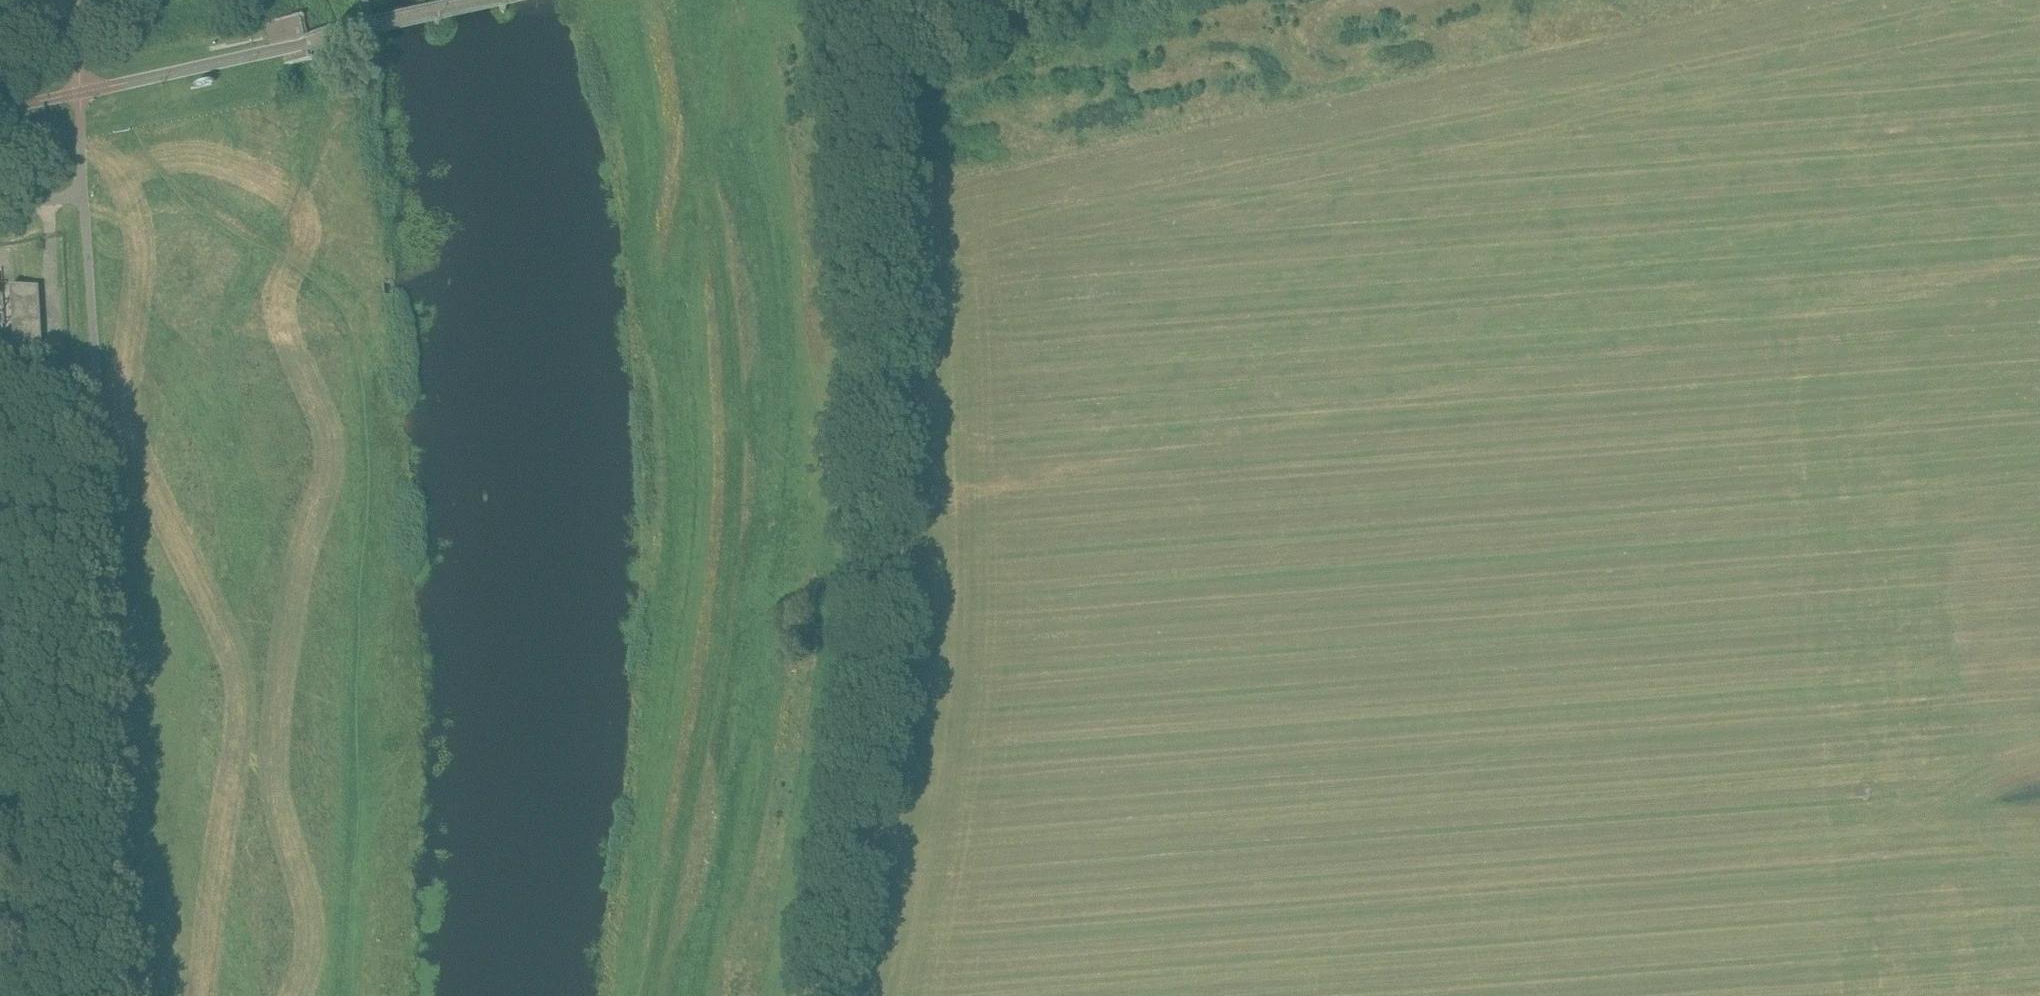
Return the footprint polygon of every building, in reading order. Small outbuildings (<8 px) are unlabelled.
[(377,36),(369,2),(371,1),(370,0),(362,0),(361,1),(361,2),(361,4),(363,3),(370,38),(371,39),(371,40),(372,41),(373,42),(374,42),(375,43),(376,42),(376,41),(377,40),(377,39),(377,38),(377,36)] [(507,8),(505,0),(498,0),(500,9),(500,10),(501,11),(502,12),(502,13),(503,14),(505,14),(505,13),(506,12),(506,11),(507,10),(507,9),(507,8)] [(438,3),(434,1),(432,5),(436,23),(440,25),(442,21),(438,3)] [(14,345),(24,344),(42,344),(39,287),(11,288),(14,345)]
